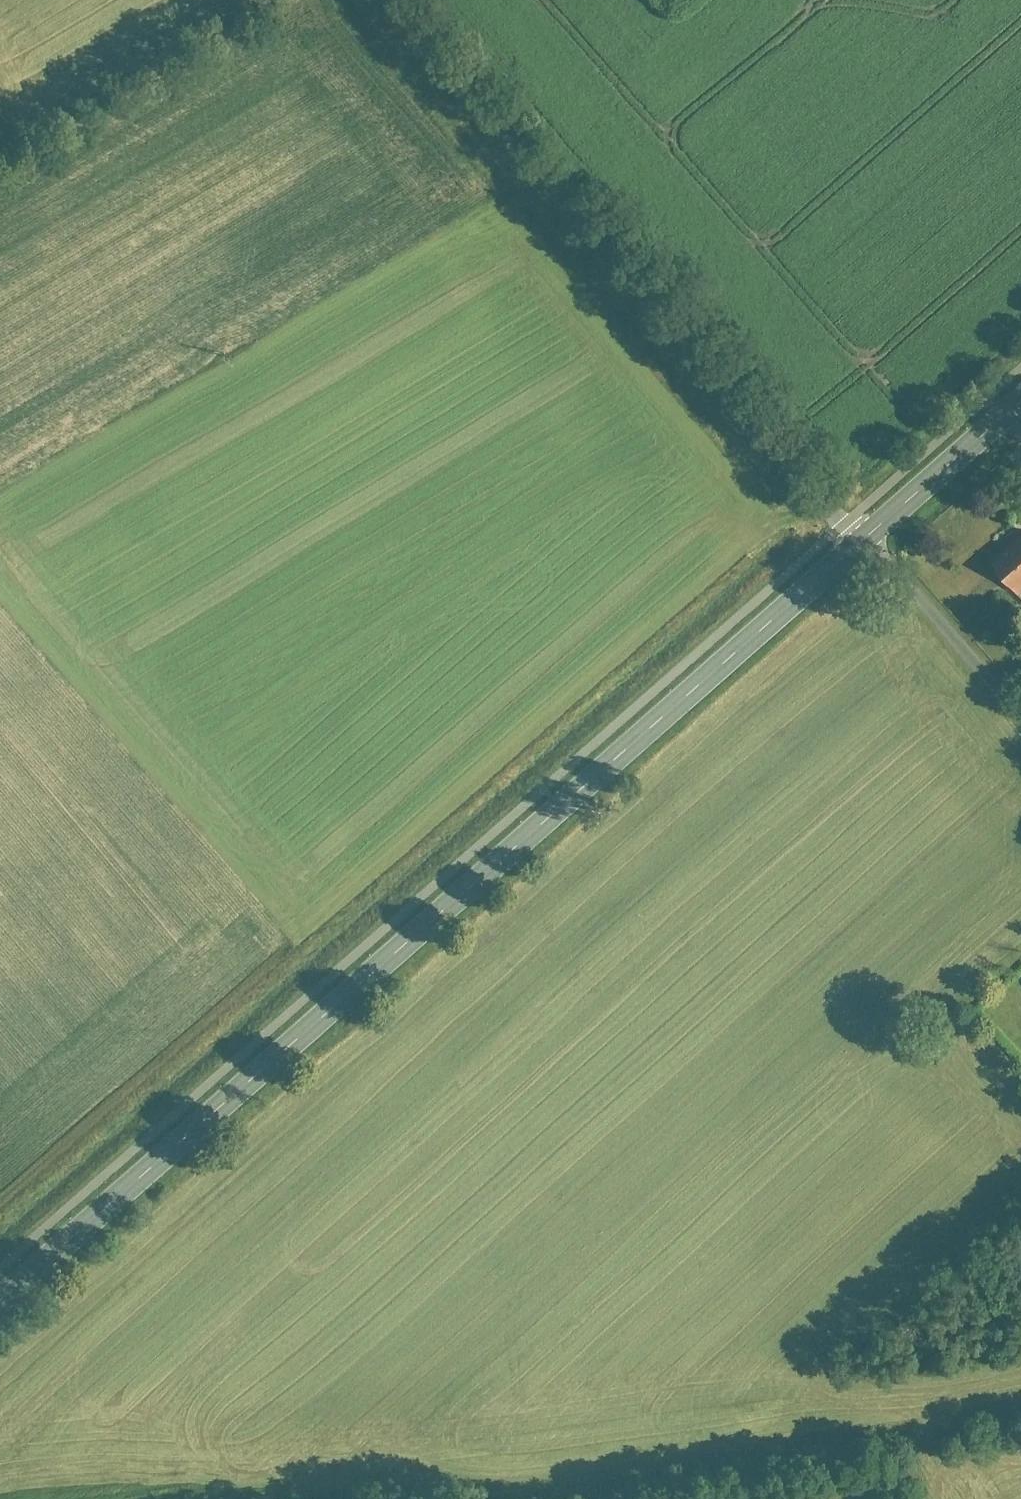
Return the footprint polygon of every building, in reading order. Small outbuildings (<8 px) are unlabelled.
[(1019,590),(1020,589),(1020,535),(993,560),(1019,590)]
